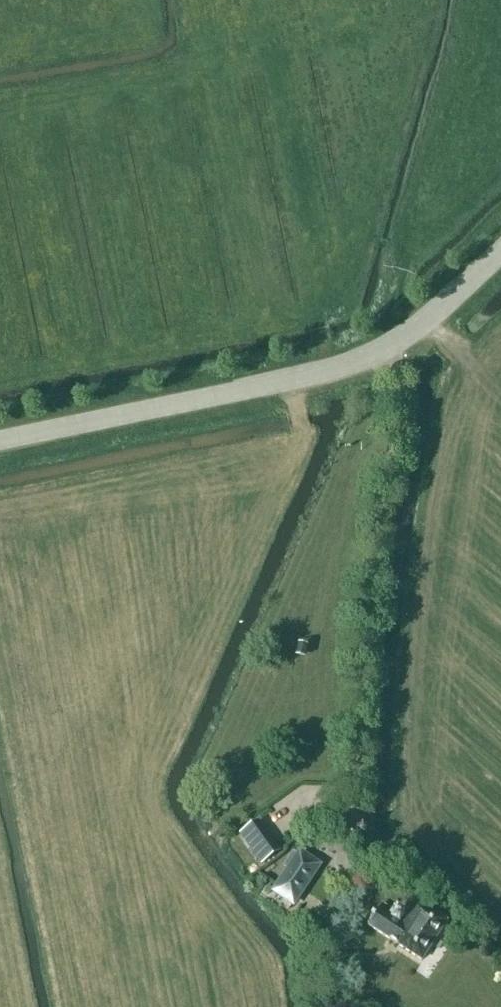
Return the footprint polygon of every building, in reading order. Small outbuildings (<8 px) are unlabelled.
[(363,819),(344,818),(343,838),(362,839),(362,835),(365,835),(367,833),(367,831),(365,829),(363,828),(363,819)] [(259,821),(241,833),(262,863),(278,851),(272,842),(273,840),(259,821)] [(290,870),(275,891),(294,904),(320,866),(301,853),(299,856),(295,853),(285,867),(290,870)] [(382,904),(369,926),(422,959),(446,921),(416,901),(406,916),(397,911),(396,913),(382,904)]
